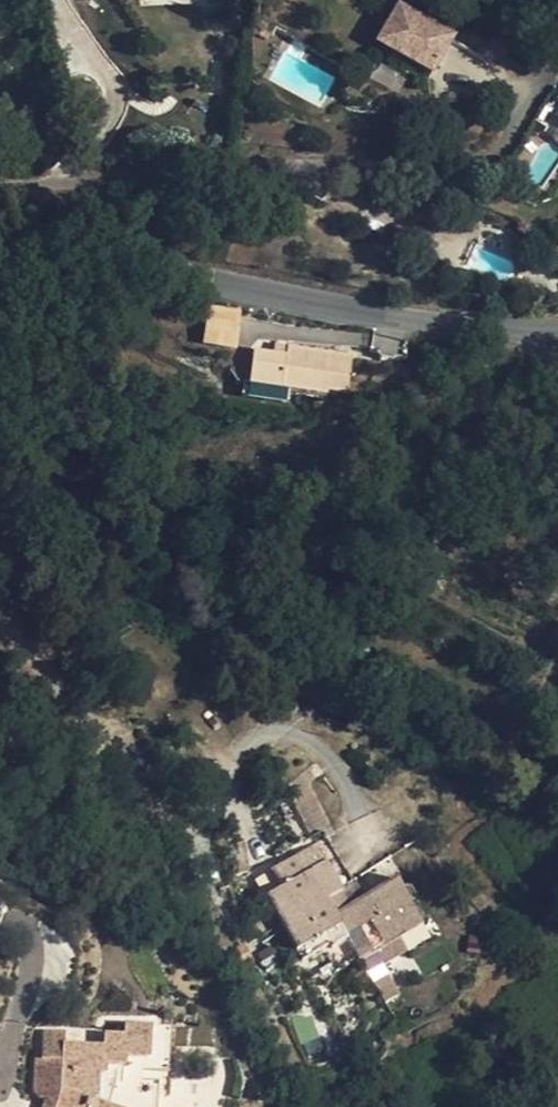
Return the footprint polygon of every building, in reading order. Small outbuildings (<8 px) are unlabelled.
[(464,40),(409,10),(388,46),(441,77),(464,40)] [(235,348),(243,310),(210,304),(202,341),(235,348)] [(278,348),(276,355),(287,356),(288,349),(278,348)] [(293,362),(343,388),(349,358),(288,349),(287,356),(276,355),(254,351),(251,368),(293,362)] [(293,362),(251,368),(248,388),(341,401),(343,388),(293,362)] [(355,989),(368,1010),(448,961),(421,922),(390,942),(349,881),(308,907),(319,923),(305,932),(345,996),(355,989)] [(131,1102),(138,1103),(139,1082),(163,1083),(164,1050),(139,1049),(138,1058),(119,1056),(119,1066),(100,1065),(97,1096),(107,1098),(106,1106),(130,1106),(131,1102)] [(69,1054),(60,1054),(59,1081),(55,1080),(53,1106),(64,1106),(65,1101),(69,1054)] [(107,1098),(97,1096),(100,1065),(84,1064),(85,1054),(69,1054),(65,1101),(64,1106),(106,1106),(107,1098)]
